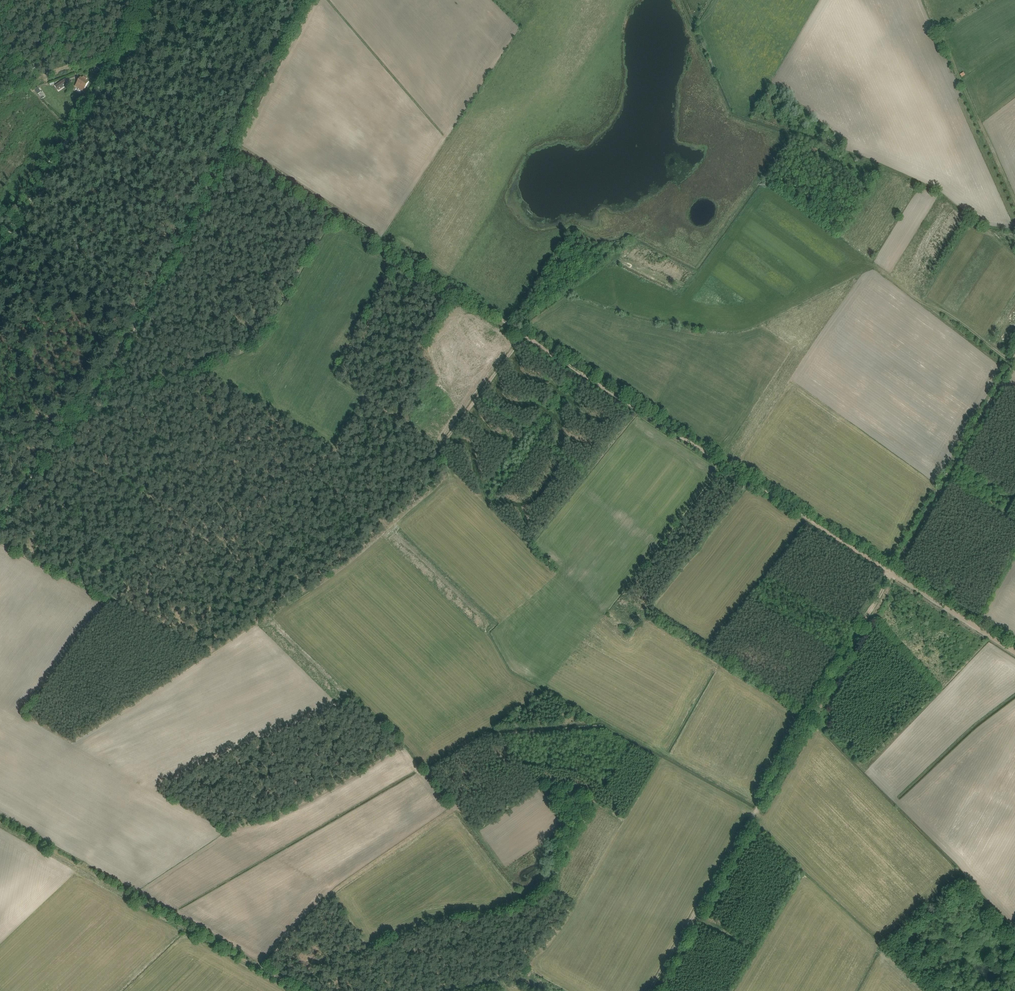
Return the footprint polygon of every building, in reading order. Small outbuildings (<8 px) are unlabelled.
[(83,91),(85,88),(89,82),(86,80),(87,79),(83,76),(82,77),(80,76),(75,86),(83,91)] [(67,81),(64,79),(61,83),(60,83),(59,84),(60,85),(60,86),(63,88),(64,86),(66,87),(68,84),(66,83),(67,81)]
